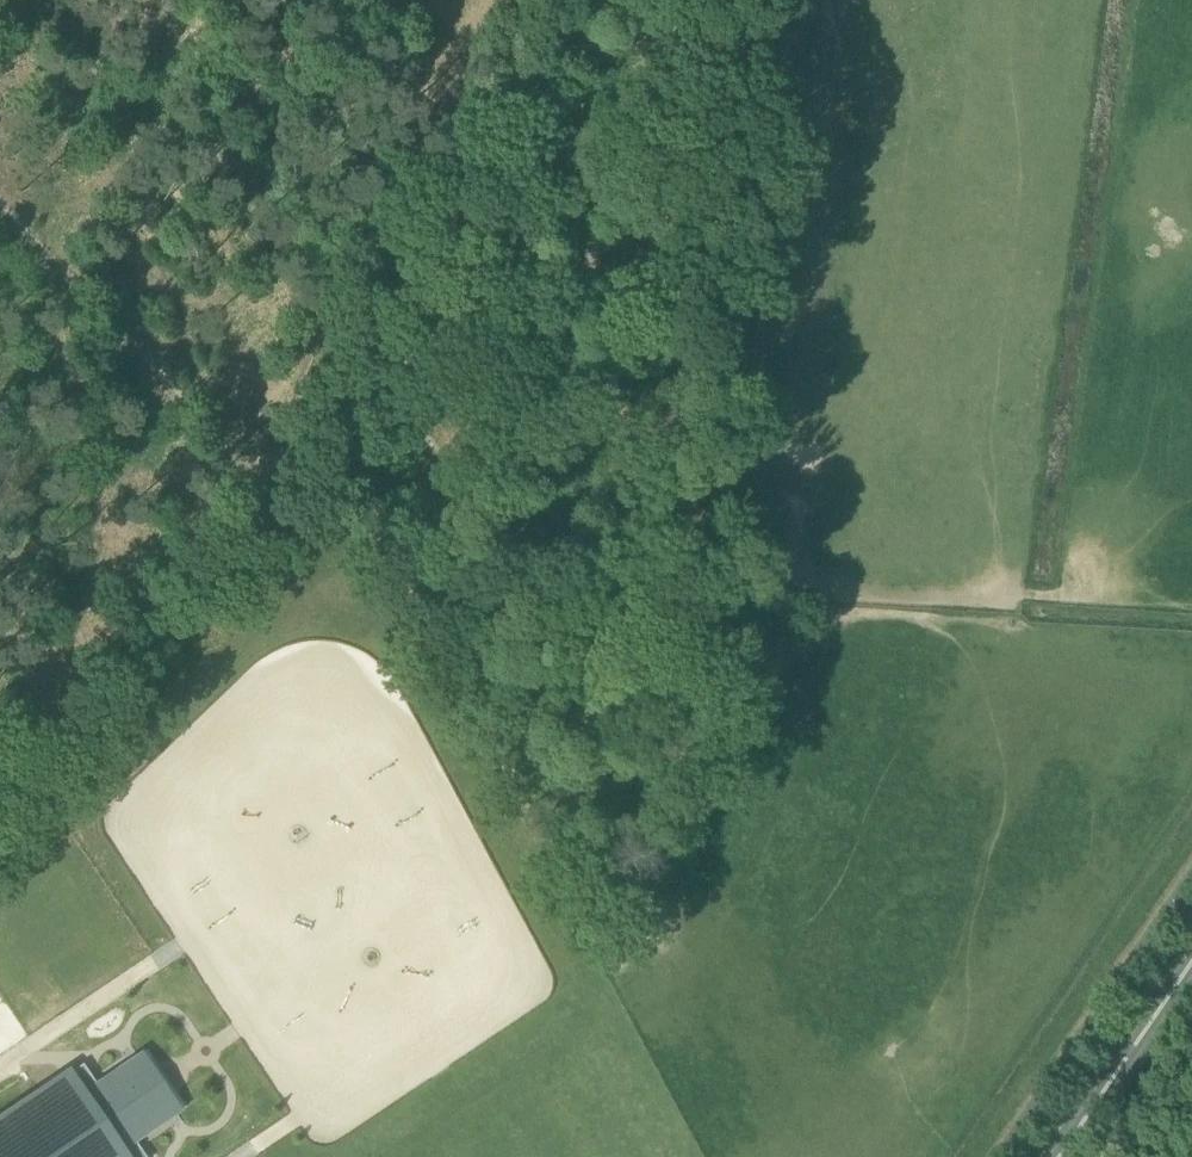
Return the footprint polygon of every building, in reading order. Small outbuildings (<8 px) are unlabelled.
[(0,1116),(0,1156),(73,1156),(31,1095),(0,1116)]
